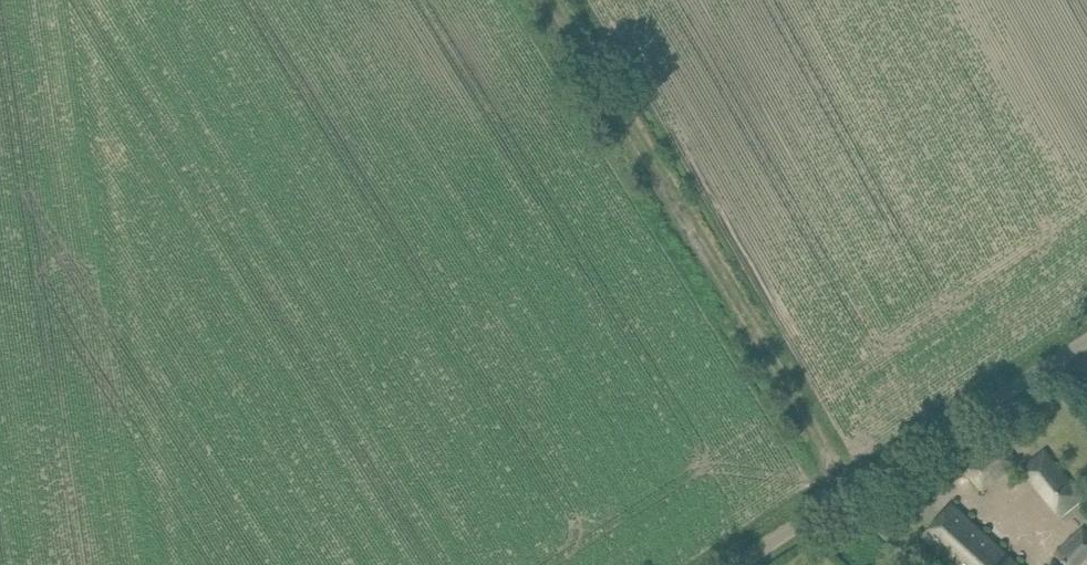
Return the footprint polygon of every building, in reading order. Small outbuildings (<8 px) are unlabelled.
[(1001,441),(966,469),(983,490),(1018,462),(1001,441)] [(1023,468),(1032,480),(1054,462),(1045,451),(1023,468)] [(1083,498),(1073,486),(1052,504),(1061,516),(1083,498)] [(970,524),(950,506),(922,536),(953,563),(955,564),(1015,564),(971,523),(970,524)] [(1082,526),(1054,553),(1065,564),(1081,564),(1086,559),(1086,531),(1082,526)]
